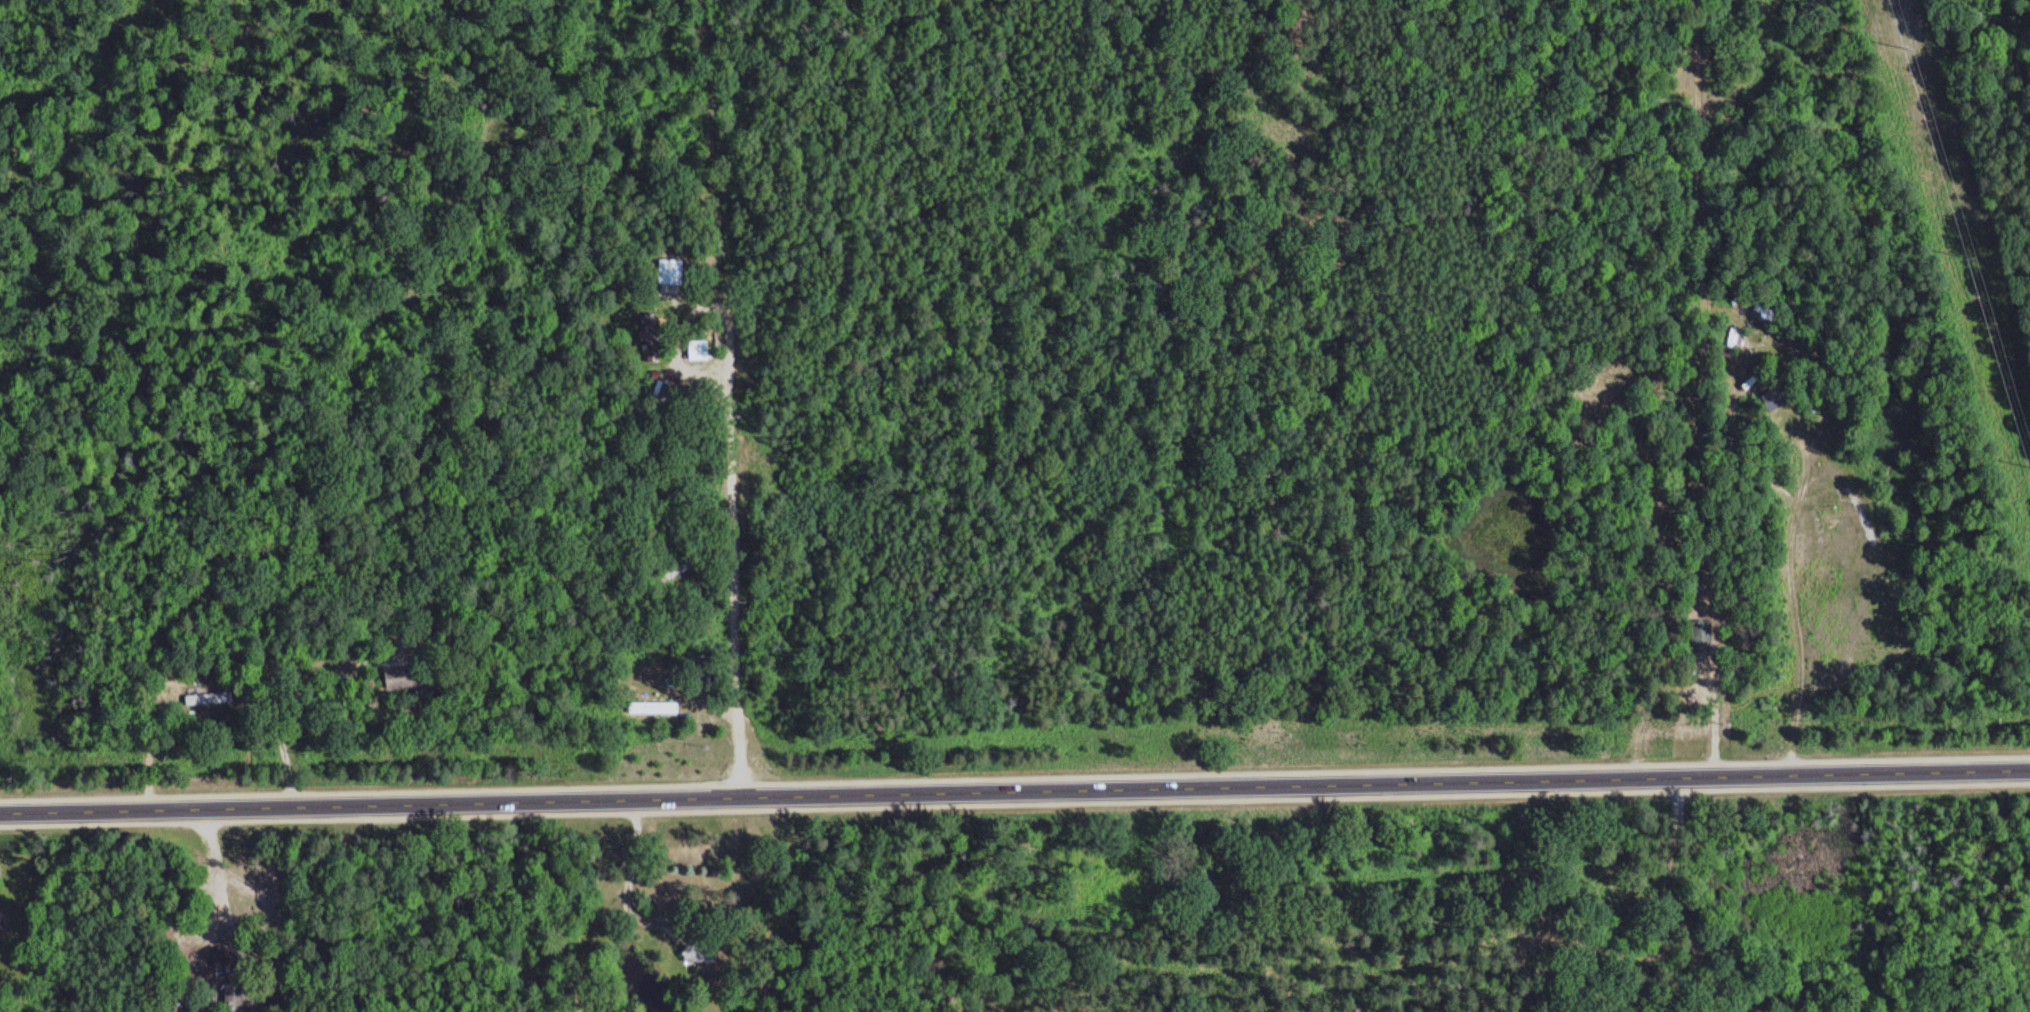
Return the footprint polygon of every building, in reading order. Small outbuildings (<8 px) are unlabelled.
[(1789,398),(1779,382),(1757,396),(1767,412),(1789,398)] [(691,569),(686,560),(664,574),(669,583),(691,569)] [(237,704),(237,693),(190,694),(190,705),(237,704)] [(626,713),(679,713),(679,702),(626,702),(626,713)] [(20,942),(20,914),(0,914),(0,942),(20,942)] [(715,961),(715,943),(682,943),(682,961),(715,961)]
